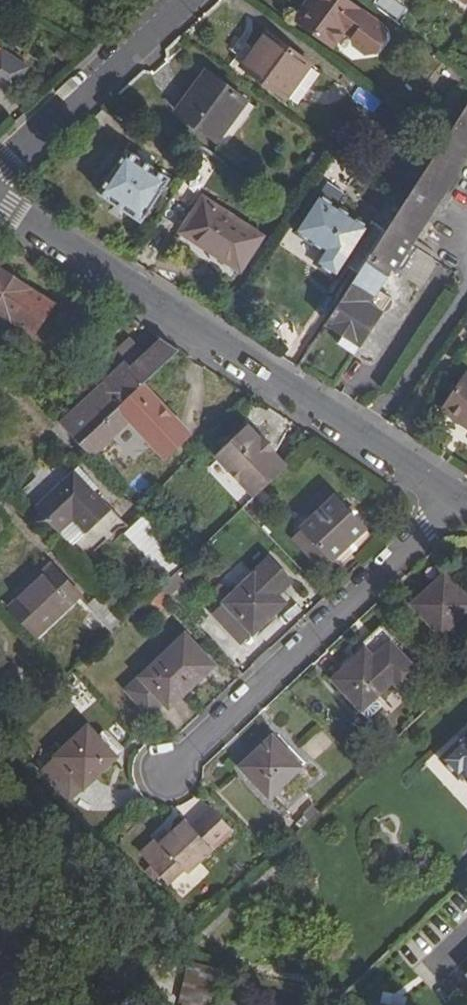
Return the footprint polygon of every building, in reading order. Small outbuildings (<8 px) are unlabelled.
[(314,1),(309,7),(303,3),(293,17),(328,46),(342,28),(350,35),(351,43),(362,52),(371,51),(380,38),(379,27),(343,0),(312,0),(314,1)] [(265,34),(253,50),(260,55),(246,74),(282,100),(308,65),(265,34)] [(63,49),(58,57),(64,61),(70,52),(63,49)] [(260,55),(253,50),(239,68),(246,74),(260,55)] [(13,95),(30,70),(0,51),(0,87),(13,95)] [(215,145),(247,103),(210,76),(178,118),(215,145)] [(247,103),(215,145),(224,151),(256,110),(247,103)] [(360,348),(392,300),(377,291),(391,269),(401,276),(418,250),(409,244),(431,212),(466,157),(466,107),(442,145),(403,205),(387,231),(350,288),(325,326),(342,336),(360,348)] [(141,115),(131,108),(124,119),(134,126),(141,115)] [(127,153),(98,195),(139,223),(169,182),(127,153)] [(323,188),(315,199),(333,211),(341,201),(323,188)] [(367,234),(333,211),(315,199),(293,234),(345,267),(336,280),(350,288),(387,231),(374,223),(367,234)] [(203,200),(181,235),(239,272),(261,239),(203,200)] [(232,282),(239,272),(181,235),(175,244),(232,282)] [(32,335),(54,299),(0,266),(0,316),(32,335)] [(192,433),(143,381),(175,351),(157,332),(141,347),(135,341),(53,417),(88,456),(110,436),(132,459),(148,444),(162,460),(192,433)] [(360,348),(342,336),(336,346),(353,356),(360,348)] [(440,412),(466,429),(466,377),(463,374),(440,412)] [(251,498),(287,465),(244,418),(208,450),(251,498)] [(31,507),(86,558),(124,517),(69,466),(31,507)] [(334,498),(303,527),(331,558),(363,528),(334,498)] [(138,518),(122,533),(166,575),(181,560),(138,518)] [(318,570),(331,558),(303,527),(290,539),(318,570)] [(35,638),(82,593),(49,559),(2,604),(35,638)] [(268,561),(224,603),(249,631),(252,634),(283,606),(274,597),(289,584),(268,561)] [(174,576),(182,585),(188,579),(179,570),(174,576)] [(411,604),(438,635),(466,608),(466,604),(441,576),(411,604)] [(238,641),(249,631),(224,603),(212,614),(238,641)] [(184,633),(123,689),(147,714),(161,701),(166,707),(212,664),(184,633)] [(418,673),(389,641),(370,657),(363,649),(330,679),(365,718),(378,706),(371,698),(391,680),(399,689),(418,673)] [(84,726),(52,756),(53,757),(40,769),(66,797),(79,785),(80,786),(113,757),(84,726)] [(451,745),(461,754),(466,748),(466,731),(451,745)] [(270,737),(239,766),(267,797),(298,768),(270,737)] [(451,745),(437,758),(455,778),(460,773),(466,780),(466,782),(466,783),(466,748),(461,754),(451,745)] [(161,845),(153,843),(142,852),(145,860),(169,886),(185,871),(189,874),(233,832),(211,808),(191,827),(185,821),(169,837),(161,845)] [(165,832),(153,843),(161,845),(169,837),(165,832)] [(220,970),(190,963),(180,1001),(185,1003),(184,1004),(212,1004),(220,970)]
